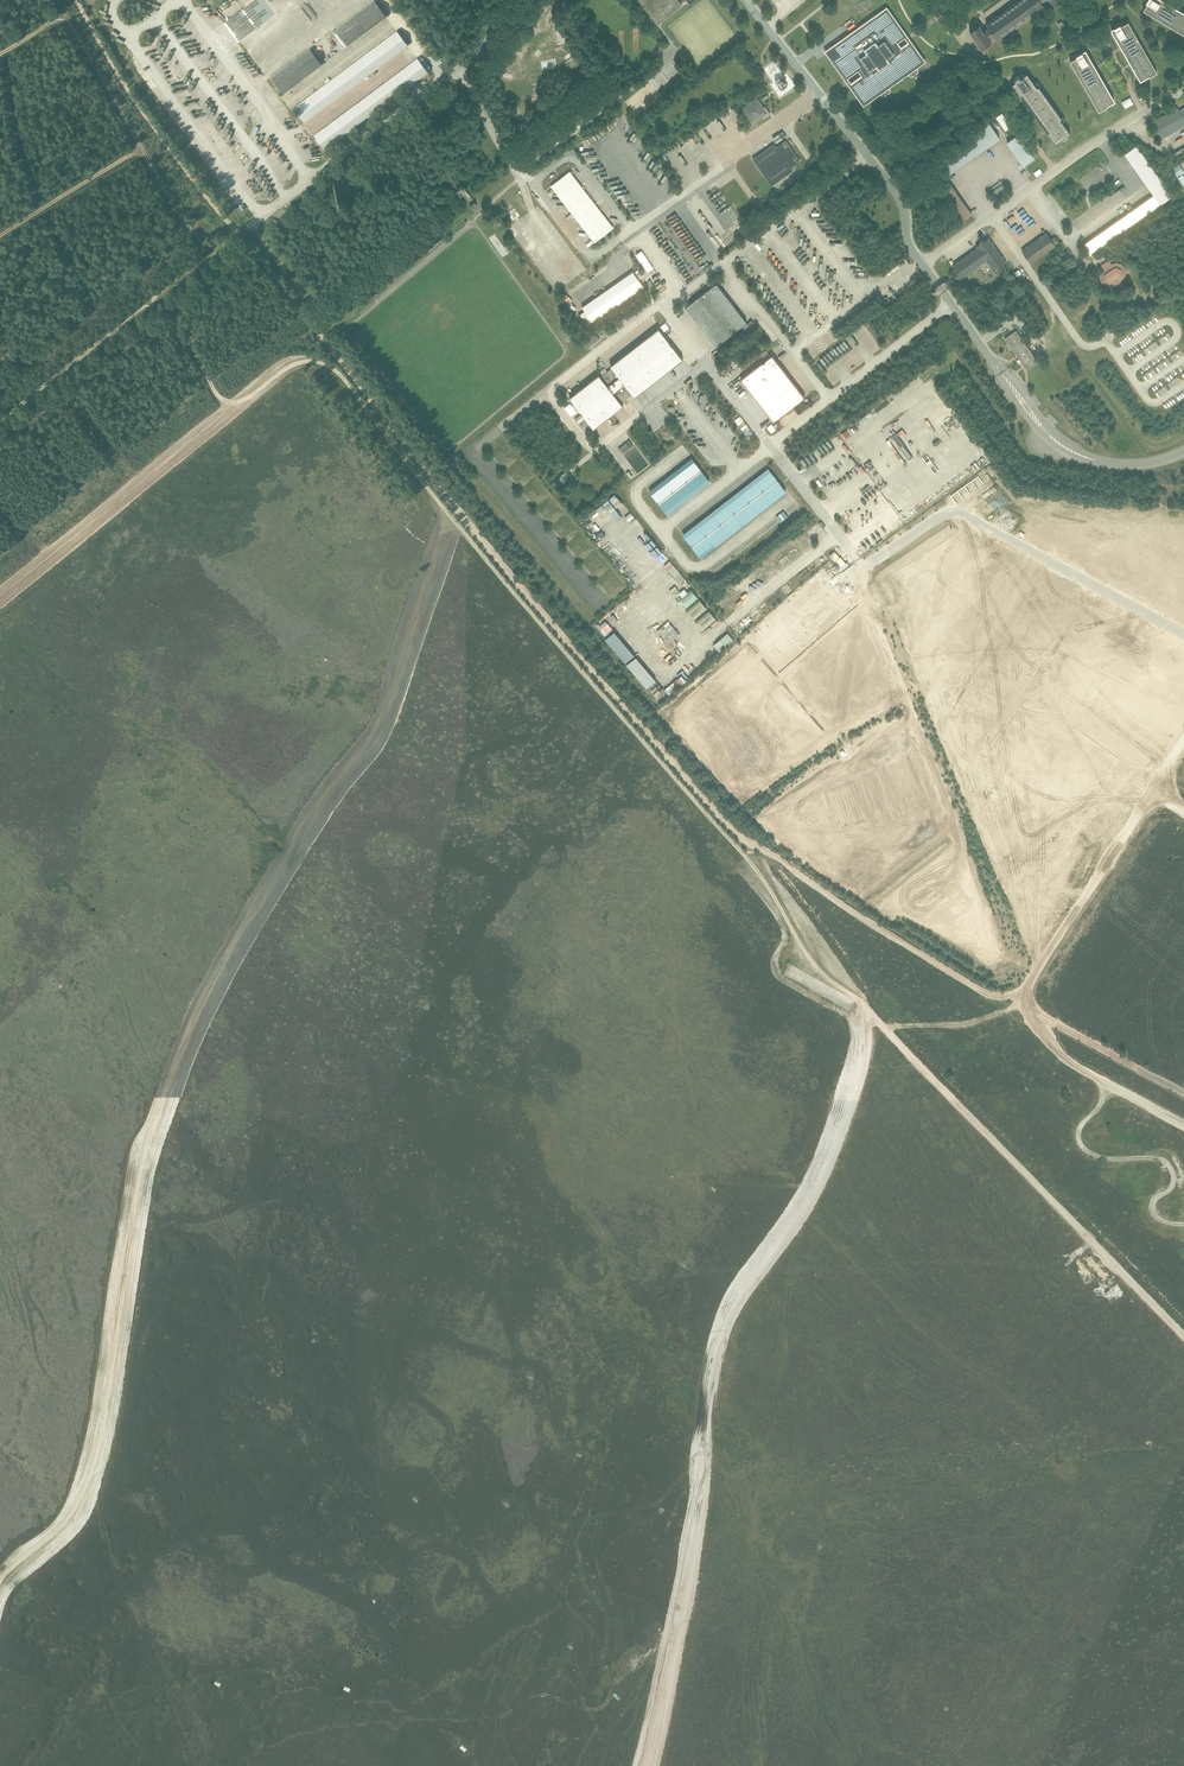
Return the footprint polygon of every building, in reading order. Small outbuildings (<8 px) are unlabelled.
[(657,22),(682,2),(681,1),(681,0),(640,0),(657,22)] [(986,23),(988,27),(983,30),(979,24),(970,31),(982,48),(991,41),(989,38),(994,34),(997,39),(1043,5),(1041,2),(1044,0),(1018,0),(986,23)] [(1183,34),(1183,13),(1176,8),(1175,9),(1172,8),(1173,6),(1171,5),(1168,3),(1163,0),(1146,0),(1145,2),(1147,3),(1143,10),(1183,34)] [(336,30),(348,45),(386,17),(374,1),(336,30)] [(901,47),(897,42),(899,40),(902,38),(904,37),(887,11),(886,11),(829,51),(847,77),(850,75),(852,74),(855,72),(858,70),(862,75),(859,77),(856,79),(853,81),(851,82),(864,101),(910,68),(921,60),(912,47),(908,42),(906,44),(903,45),(901,47)] [(1157,72),(1128,21),(1121,25),(1120,23),(1117,25),(1113,27),(1114,27),(1111,29),(1113,32),(1112,33),(1114,35),(1116,34),(1117,37),(1116,38),(1121,46),(1122,49),(1123,52),(1124,52),(1125,51),(1127,54),(1125,54),(1130,63),(1132,66),(1133,68),(1135,67),(1136,70),(1135,71),(1140,80),(1144,77),(1148,75),(1149,76),(1157,72)] [(396,31),(293,108),(304,122),(407,45),(396,31)] [(321,65),(310,49),(271,78),(283,93),(321,65)] [(1082,52),(1082,51),(1078,53),(1075,55),(1077,57),(1070,61),(1099,111),(1106,107),(1106,105),(1110,103),(1114,101),(1109,92),(1108,93),(1106,90),(1107,89),(1108,89),(1106,86),(1104,84),(1099,75),(1098,76),(1096,73),(1098,72),(1097,70),(1096,70),(1095,67),(1090,58),(1088,59),(1087,56),(1088,56),(1089,55),(1087,53),(1085,50),(1082,52)] [(417,58),(314,135),(324,149),(427,73),(417,58)] [(1037,86),(1027,72),(1020,77),(1019,75),(1014,78),(1016,80),(1012,83),(1020,94),(1021,93),(1049,131),(1047,132),(1055,143),(1070,132),(1060,118),(1061,117),(1038,85),(1037,86)] [(1144,98),(1141,91),(1136,94),(1140,100),(1144,98)] [(1130,97),(1121,102),(1125,108),(1133,104),(1130,97)] [(764,119),(768,116),(769,111),(765,106),(763,107),(757,98),(742,108),(752,123),(762,116),(764,119)] [(1178,110),(1177,107),(1151,122),(1160,138),(1183,124),(1183,107),(1178,110)] [(989,124),(938,159),(948,173),(998,138),(999,137),(989,124)] [(1008,141),(1007,141),(1024,166),(1024,165),(1033,159),(1017,135),(1008,141)] [(752,158),(771,185),(793,170),(790,167),(789,166),(791,165),(791,166),(792,166),(800,160),(786,140),(778,145),(777,146),(778,147),(776,148),(776,147),(776,146),(776,147),(774,143),(753,158),(752,158)] [(1124,152),(1154,195),(1084,244),(1090,253),(1171,196),(1136,145),(1125,152),(1124,152)] [(570,171),(551,185),(551,186),(594,242),(614,227),(570,171)] [(949,183),(939,189),(961,220),(971,214),(968,209),(968,210),(949,182),(948,182),(949,183)] [(1046,233),(1022,250),(1030,263),(1055,245),(1055,244),(1059,242),(1055,236),(1051,239),(1046,233)] [(957,272),(953,274),(957,280),(961,277),(986,260),(993,270),(994,270),(997,274),(1002,270),(1000,266),(1006,262),(988,237),(983,240),(982,238),(979,240),(980,242),(976,246),(977,247),(952,265),(957,272)] [(1100,272),(1099,277),(1100,282),(1104,285),(1109,286),(1113,284),(1116,288),(1118,287),(1122,284),(1124,283),(1121,279),(1124,275),(1125,271),(1123,266),(1120,263),(1115,262),(1111,264),(1108,260),(1106,261),(1103,263),(1100,265),(1103,269),(1100,272)] [(588,325),(593,322),(644,286),(633,271),(582,306),(585,310),(580,314),(588,325)] [(716,282),(685,307),(715,346),(746,321),(716,282)] [(670,341),(659,327),(658,327),(610,365),(612,367),(608,370),(607,371),(601,376),(599,373),(569,396),(580,411),(581,411),(583,413),(582,413),(594,428),(623,405),(621,402),(633,394),(634,396),(683,359),(672,344),(671,344),(669,342),(670,341)] [(1020,337),(1016,330),(1005,338),(1017,355),(1017,354),(1019,357),(1020,357),(1027,367),(1031,364),(1032,365),(1038,361),(1030,350),(1029,350),(1027,348),(1026,348),(1019,338),(1020,337)] [(762,362),(741,379),(773,421),(805,396),(772,354),(765,360),(765,361),(763,363),(762,362)] [(570,403),(564,407),(571,416),(577,411),(570,403)] [(653,491),(672,514),(713,481),(695,458),(653,491)] [(686,534),(704,557),(789,490),(771,467),(686,534)] [(849,564),(847,561),(840,567),(838,568),(840,571),(849,564)] [(688,607),(698,598),(699,598),(690,588),(679,597),(688,607)] [(698,598),(688,607),(685,609),(695,620),(707,608),(698,598)] [(707,608),(695,620),(694,620),(703,630),(716,618),(707,608)] [(727,633),(713,645),(719,651),(733,640),(727,633)]
